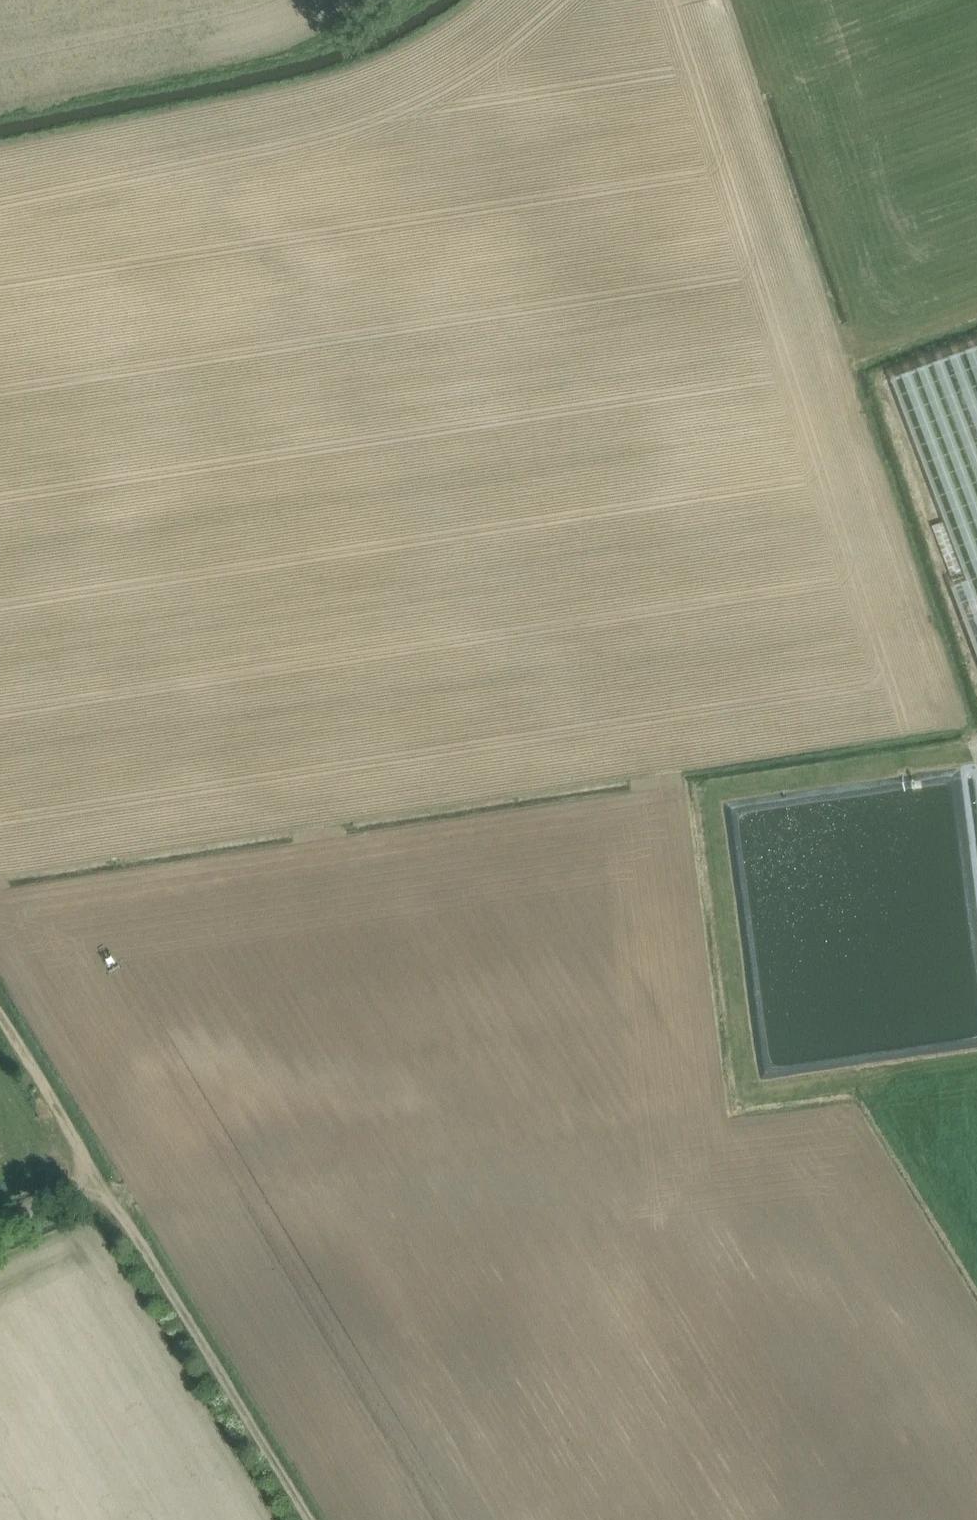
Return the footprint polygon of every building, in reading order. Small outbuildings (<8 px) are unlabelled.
[(894,379),(969,582),(954,588),(976,649),(976,348),(894,379)]
